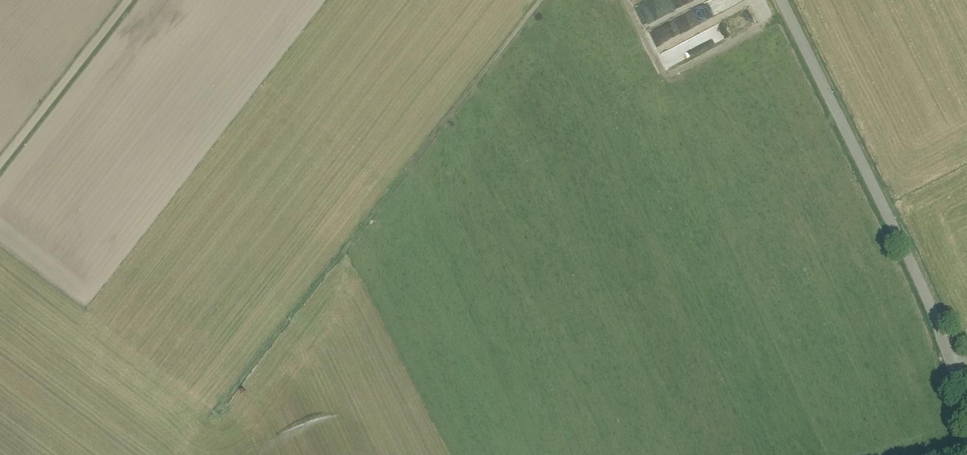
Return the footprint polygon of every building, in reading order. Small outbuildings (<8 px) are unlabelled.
[(655,0),(660,10),(653,14),(648,5),(646,6),(653,20),(692,0),(656,0),(655,0)] [(691,27),(747,0),(713,0),(684,14),(691,27)]
